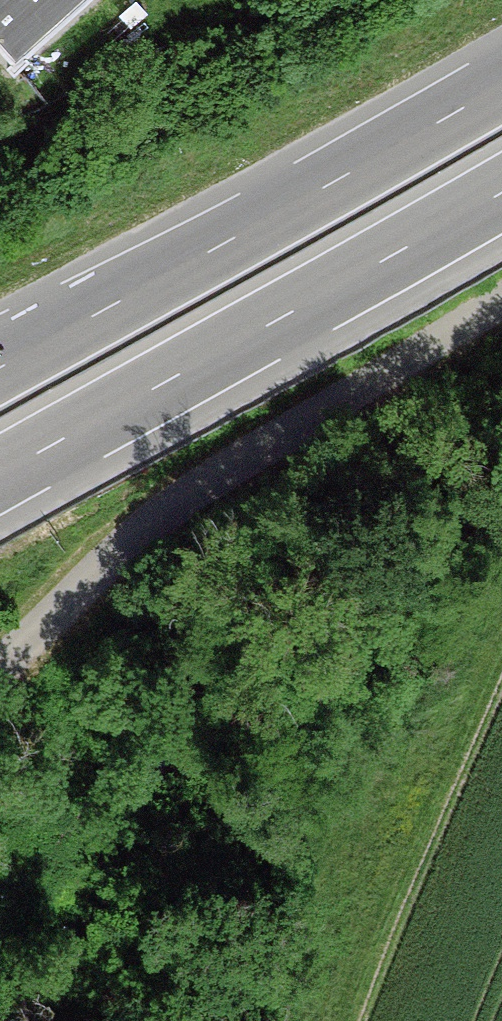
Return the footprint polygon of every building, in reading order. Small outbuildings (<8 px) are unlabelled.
[(21,53),(16,56),(23,65),(39,51),(36,47),(89,0),(0,0),(0,30),(21,53)]
